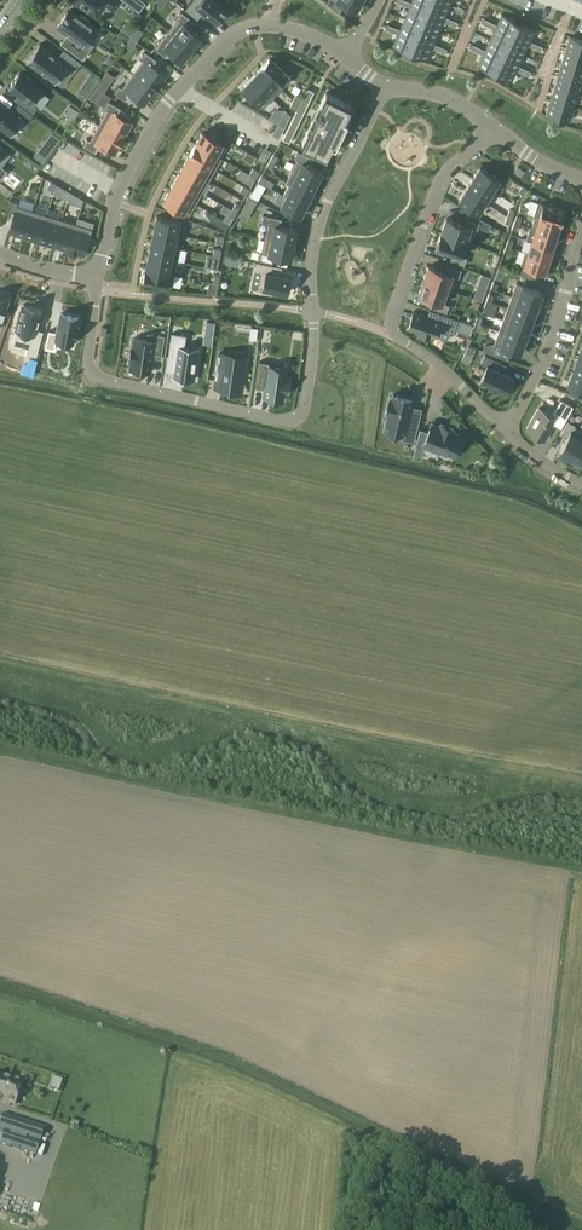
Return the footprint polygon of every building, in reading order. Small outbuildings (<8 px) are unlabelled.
[(97,14),(105,2),(114,9),(118,2),(125,7),(128,2),(125,0),(77,0),(97,14)] [(140,10),(146,2),(144,0),(125,0),(140,10)] [(184,8),(196,17),(202,10),(216,21),(227,8),(217,0),(190,0),(184,8)] [(326,2),(339,12),(344,3),(356,10),(362,0),(328,0),(326,2)] [(410,4),(427,11),(432,0),(412,0),(411,1),(410,4)] [(427,11),(445,18),(446,16),(450,5),(439,0),(432,0),(427,11)] [(405,16),(405,17),(422,24),(427,11),(410,4),(409,6),(405,16)] [(65,15),(57,26),(67,33),(61,42),(76,54),(87,38),(90,40),(98,29),(89,23),(90,20),(81,13),(79,16),(70,9),(66,13),(65,15)] [(178,18),(169,29),(192,48),(202,36),(188,25),(193,19),(182,10),(176,17),(178,18)] [(427,11),(422,24),(439,32),(444,20),(445,18),(427,11)] [(497,24),(496,26),(513,34),(519,21),(502,13),(497,24)] [(400,28),(399,31),(416,38),(422,24),(405,17),(400,28)] [(519,21),(513,34),(529,42),(531,40),(536,29),(519,21)] [(422,24),(416,38),(433,45),(434,43),(439,32),(422,24)] [(495,29),(490,39),(507,47),(513,34),(496,26),(495,29)] [(169,29),(155,47),(166,56),(171,50),(182,60),(192,48),(169,29)] [(398,33),(393,45),(410,52),(416,38),(399,31),(398,33)] [(513,34),(507,47),(524,55),(526,49),(528,44),(529,42),(513,34)] [(566,49),(581,54),(581,40),(569,36),(566,49)] [(416,38),(410,52),(427,59),(432,47),(433,45),(416,38)] [(485,49),(484,51),(501,59),(507,47),(490,39),(485,49)] [(39,43),(27,60),(56,82),(65,69),(72,74),(81,62),(64,49),(58,57),(39,43)] [(507,47),(501,59),(518,67),(519,65),(524,55),(507,47)] [(562,62),(581,68),(581,54),(566,49),(562,62)] [(135,71),(133,73),(155,90),(156,89),(166,75),(152,65),(157,59),(145,50),(140,57),(143,59),(140,63),(135,71)] [(483,54),(478,65),(495,72),(501,59),(484,51),(483,54)] [(270,58),(260,68),(282,88),(291,78),(270,58)] [(501,59),(495,72),(512,80),(517,69),(518,67),(501,59)] [(558,74),(581,81),(581,77),(581,68),(562,62),(558,74)] [(260,68),(251,77),(273,98),(282,88),(260,68)] [(20,72),(10,86),(22,95),(18,101),(33,113),(38,107),(33,103),(43,90),(34,84),(35,82),(27,76),(26,77),(20,72)] [(92,72),(87,79),(95,85),(100,78),(92,72)] [(119,85),(115,91),(116,93),(126,100),(131,94),(145,104),(155,90),(133,73),(122,87),(119,85)] [(558,74),(554,87),(577,94),(581,81),(558,74)] [(251,77),(242,87),(263,107),(273,98),(251,77)] [(108,86),(101,81),(97,86),(104,91),(108,86)] [(554,87),(550,99),(573,106),(577,94),(554,87)] [(326,92),(302,142),(326,154),(332,141),(335,143),(347,118),(344,116),(350,104),(326,92)] [(296,94),(290,106),(297,110),(303,97),(296,94)] [(550,99),(547,113),(569,119),(573,106),(550,99)] [(10,133),(22,117),(27,120),(31,113),(18,103),(13,110),(0,100),(0,126),(10,133)] [(107,109),(99,124),(124,138),(132,122),(117,114),(121,107),(108,100),(104,107),(107,109)] [(70,107),(66,113),(73,118),(77,112),(70,107)] [(286,110),(278,123),(284,127),(285,126),(290,114),(286,110)] [(87,138),(83,145),(96,152),(100,145),(115,154),(124,138),(99,124),(93,135),(90,139),(87,138)] [(203,131),(196,142),(221,156),(227,145),(203,131)] [(53,146),(58,139),(50,133),(45,140),(53,146)] [(196,142),(190,154),(215,169),(222,157),(221,156),(196,142)] [(297,158),(292,170),(317,182),(323,170),(310,164),(314,158),(298,150),(295,157),(297,158)] [(190,154),(183,166),(209,180),(215,169),(190,154)] [(183,166),(176,177),(202,192),(209,180),(183,166)] [(480,166),(473,177),(493,190),(500,178),(480,166)] [(253,167),(250,173),(256,177),(260,171),(253,167)] [(292,170),(286,182),(289,183),(311,194),(317,182),(292,170)] [(250,173),(245,181),(252,185),(256,177),(250,173)] [(176,177),(170,189),(196,203),(201,194),(202,192),(176,177)] [(473,177),(466,189),(486,201),(493,190),(473,177)] [(51,180),(48,187),(54,190),(57,184),(51,180)] [(255,187),(250,195),(258,199),(266,185),(263,183),(258,181),(255,187)] [(284,193),(283,194),(286,195),(306,205),(311,194),(289,183),(284,193)] [(57,184),(53,194),(61,196),(64,188),(57,184)] [(250,188),(243,185),(240,191),(246,194),(250,188)] [(522,185),(519,191),(523,194),(527,188),(522,185)] [(170,189),(163,200),(189,215),(196,203),(170,189)] [(466,189),(458,200),(479,213),(486,201),(466,189)] [(70,191),(67,201),(74,203),(77,195),(70,191)] [(279,191),(274,201),(281,205),(281,206),(301,216),(306,205),(286,195),(283,194),(284,193),(279,191)] [(249,196),(243,207),(251,211),(257,200),(249,196)] [(11,199),(6,213),(14,215),(9,232),(18,234),(24,237),(33,210),(26,208),(17,205),(18,201),(11,199)] [(538,202),(534,215),(535,216),(535,214),(561,222),(564,210),(538,202)] [(33,210),(24,237),(34,240),(39,241),(47,214),(43,213),(40,212),(33,210)] [(47,214),(39,241),(51,245),(53,246),(62,219),(59,218),(47,214)] [(264,214),(262,222),(268,223),(267,229),(266,237),(294,243),(297,228),(280,225),(282,217),(264,214)] [(531,226),(531,227),(557,235),(561,222),(535,214),(535,216),(531,226)] [(154,228),(154,229),(177,234),(183,235),(183,234),(186,221),(157,215),(154,228)] [(447,218),(442,232),(468,242),(471,243),(476,229),(477,229),(480,222),(466,217),(463,224),(447,218)] [(62,219),(53,246),(67,250),(68,250),(76,223),(62,219)] [(230,222),(225,220),(221,226),(226,229),(230,222)] [(76,223),(68,250),(84,255),(87,243),(90,236),(92,228),(76,223)] [(530,226),(526,239),(532,240),(553,247),(557,235),(531,227),(531,226),(530,226)] [(154,229),(151,242),(174,247),(175,246),(175,244),(177,234),(154,229)] [(442,232),(436,247),(453,253),(450,260),(465,265),(467,257),(463,255),(468,242),(442,232)] [(217,235),(215,242),(223,243),(224,236),(217,235)] [(90,236),(87,243),(94,246),(97,238),(90,236)] [(260,251),(258,259),(272,262),(274,255),(291,258),(294,243),(266,237),(262,252),(260,251)] [(525,250),(525,252),(549,259),(553,247),(532,240),(528,251),(525,250)] [(151,242),(149,254),(181,261),(183,249),(180,248),(174,247),(151,242)] [(214,248),(213,254),(220,256),(221,249),(214,248)] [(525,252),(521,264),(545,272),(549,259),(525,252)] [(149,254),(146,267),(178,274),(181,261),(149,254)] [(213,254),(211,261),(219,263),(220,256),(213,254)] [(255,261),(254,269),(261,271),(257,288),(269,291),(270,289),(286,292),(290,276),(270,272),(271,265),(255,261)] [(429,265),(423,280),(450,289),(453,290),(458,276),(459,277),(462,269),(447,264),(445,271),(429,265)] [(146,267),(143,280),(175,287),(178,274),(146,267)] [(483,274),(474,298),(483,301),(491,277),(483,274)] [(423,280),(418,294),(435,300),(432,307),(447,312),(450,304),(445,303),(450,289),(423,280)] [(212,281),(210,292),(216,293),(218,282),(213,281),(212,281)] [(516,283),(512,295),(538,304),(543,292),(516,283)] [(512,295),(507,307),(534,316),(538,304),(512,295)] [(8,301),(0,298),(0,324),(8,301)] [(15,334),(13,343),(29,347),(28,353),(37,355),(42,334),(34,332),(40,308),(23,303),(21,313),(19,312),(17,321),(19,322),(15,334)] [(507,307),(503,319),(529,328),(534,316),(507,307)] [(414,311),(409,324),(418,327),(417,330),(429,334),(429,333),(436,335),(437,333),(439,327),(450,331),(456,333),(457,330),(458,327),(460,320),(430,309),(428,316),(414,311)] [(49,330),(45,346),(55,348),(56,341),(64,343),(65,340),(73,342),(74,336),(78,337),(80,327),(76,326),(78,316),(61,313),(57,331),(49,330)] [(503,319),(498,331),(525,341),(529,328),(503,319)] [(460,320),(458,327),(465,330),(468,322),(460,320)] [(207,322),(206,329),(214,331),(215,324),(207,322)] [(475,322),(473,328),(480,331),(482,324),(480,323),(475,322)] [(256,339),(258,327),(251,326),(249,338),(256,339)] [(498,331),(494,343),(520,353),(525,341),(498,331)] [(131,346),(129,358),(131,359),(130,368),(151,371),(153,356),(161,357),(164,335),(148,332),(147,339),(134,337),(133,346),(131,346)] [(172,332),(169,356),(177,357),(175,371),(174,376),(190,378),(193,379),(194,378),(195,366),(198,349),(185,347),(186,334),(172,332)] [(469,345),(466,350),(474,353),(476,348),(469,345)] [(218,353),(214,379),(222,380),(222,386),(229,387),(230,384),(241,386),(241,387),(242,387),(247,357),(245,356),(245,357),(218,353)] [(487,365),(480,379),(506,392),(513,377),(499,370),(502,363),(485,355),(482,362),(487,365)] [(573,373),(581,376),(581,359),(579,358),(573,373)] [(260,361),(256,387),(265,389),(264,396),(283,399),(284,391),(285,392),(285,391),(288,392),(290,378),(287,378),(287,377),(286,377),(288,369),(269,366),(270,362),(260,361)] [(568,387),(581,393),(581,376),(573,373),(568,387)] [(388,413),(386,422),(405,427),(402,438),(414,441),(420,415),(408,413),(412,398),(393,394),(392,397),(390,396),(386,413),(388,413)] [(539,407),(527,428),(545,439),(554,423),(561,427),(573,405),(561,398),(551,414),(539,407)] [(559,452),(572,460),(581,442),(581,430),(574,425),(575,424),(568,420),(560,433),(567,437),(559,452)] [(420,428),(416,445),(424,447),(424,446),(440,453),(441,450),(456,455),(457,452),(460,453),(463,442),(461,442),(463,438),(459,436),(460,434),(452,431),(454,428),(441,423),(440,426),(432,423),(428,431),(420,428)] [(572,460),(581,465),(581,442),(572,460)] [(14,1105),(22,1083),(0,1076),(0,1101),(14,1105)] [(35,1156),(44,1128),(3,1115),(0,1123),(0,1130),(4,1131),(0,1143),(0,1144),(35,1156)]
